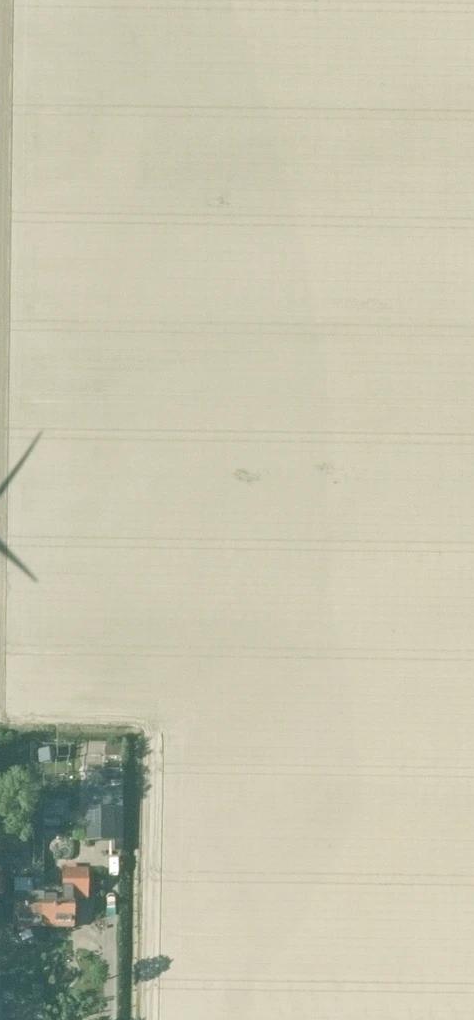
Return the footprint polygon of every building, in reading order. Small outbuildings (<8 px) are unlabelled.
[(87,812),(87,844),(111,844),(112,812),(87,812)] [(20,854),(21,825),(0,824),(0,853),(20,854)] [(42,929),(43,887),(43,872),(32,872),(32,886),(33,886),(33,898),(29,898),(29,884),(16,884),(16,898),(13,898),(13,929),(42,929)] [(43,887),(42,929),(72,930),(72,903),(86,903),(87,873),(62,872),(62,888),(43,887)]
